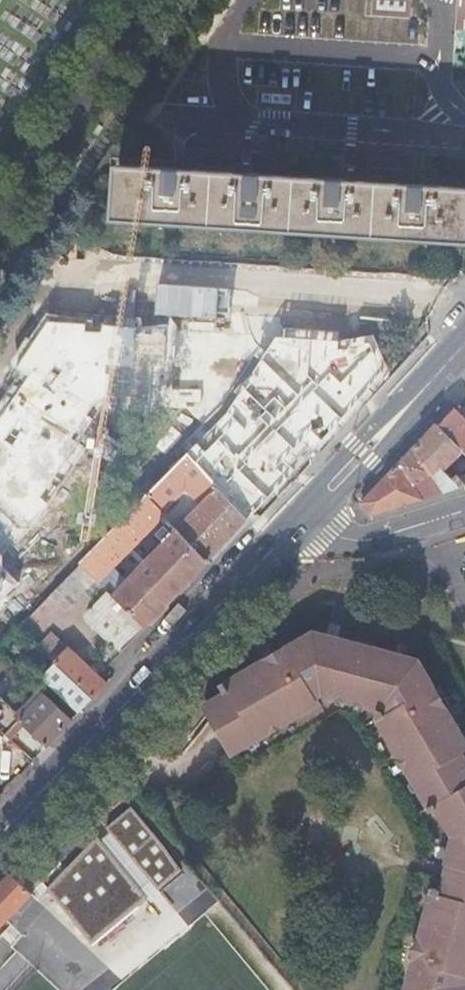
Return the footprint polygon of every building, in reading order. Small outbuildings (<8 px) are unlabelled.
[(113,219),(464,243),(464,189),(117,165),(113,219)] [(361,503),(370,516),(464,486),(464,478),(462,479),(459,476),(454,480),(447,473),(452,469),(448,466),(463,452),(464,453),(464,420),(456,411),(441,426),(437,423),(361,503)] [(81,563),(97,578),(98,579),(163,512),(161,510),(202,467),(189,453),(81,563)] [(116,596),(147,627),(240,529),(249,520),(205,471),(189,488),(205,502),(194,513),(184,503),(178,504),(166,517),(178,530),(116,596)] [(81,563),(51,593),(67,609),(97,578),(81,563)] [(123,652),(147,627),(116,596),(111,592),(86,617),(123,652)] [(448,704),(443,696),(442,694),(437,686),(421,657),(412,655),(405,653),(397,651),(339,635),(331,633),(324,631),(315,628),(286,645),(278,650),(276,651),(267,656),(222,683),(226,690),(203,703),(232,753),(251,742),(258,738),(274,729),(282,724),(322,701),(317,694),(320,692),(338,697),(347,700),(357,702),(366,705),(379,708),(382,713),(377,716),(401,757),(405,765),(414,780),(419,788),(431,810),(437,807),(450,830),(452,829),(454,833),(446,862),(448,863),(448,864),(445,876),(441,888),(433,886),(419,937),(417,946),(416,948),(413,958),(405,989),(464,989),(464,734),(448,704)] [(275,646),(278,650),(286,645),(283,641),(275,646)] [(265,652),(267,656),(276,651),(273,647),(265,652)] [(56,663),(93,698),(106,684),(70,649),(56,663)] [(42,678),(79,713),(93,698),(56,663),(42,678)] [(441,684),(437,686),(442,694),(446,692),(441,684)] [(47,746),(73,719),(46,693),(24,716),(1,694),(0,694),(0,729),(11,740),(25,725),(47,746)] [(447,694),(443,696),(448,704),(452,702),(447,694)] [(285,729),(282,724),(274,729),(277,733),(285,729)] [(261,743),(258,738),(251,742),(253,747),(261,743)] [(401,767),(405,765),(401,757),(397,759),(401,767)] [(415,791),(419,788),(414,780),(410,783),(415,791)] [(107,825),(111,831),(152,881),(157,888),(181,868),(165,844),(132,805),(107,825)] [(152,881),(111,831),(100,840),(142,889),(152,881)] [(100,840),(96,835),(46,887),(92,943),(147,896),(142,889),(100,840)] [(31,893),(10,872),(0,883),(0,926),(31,893)]
